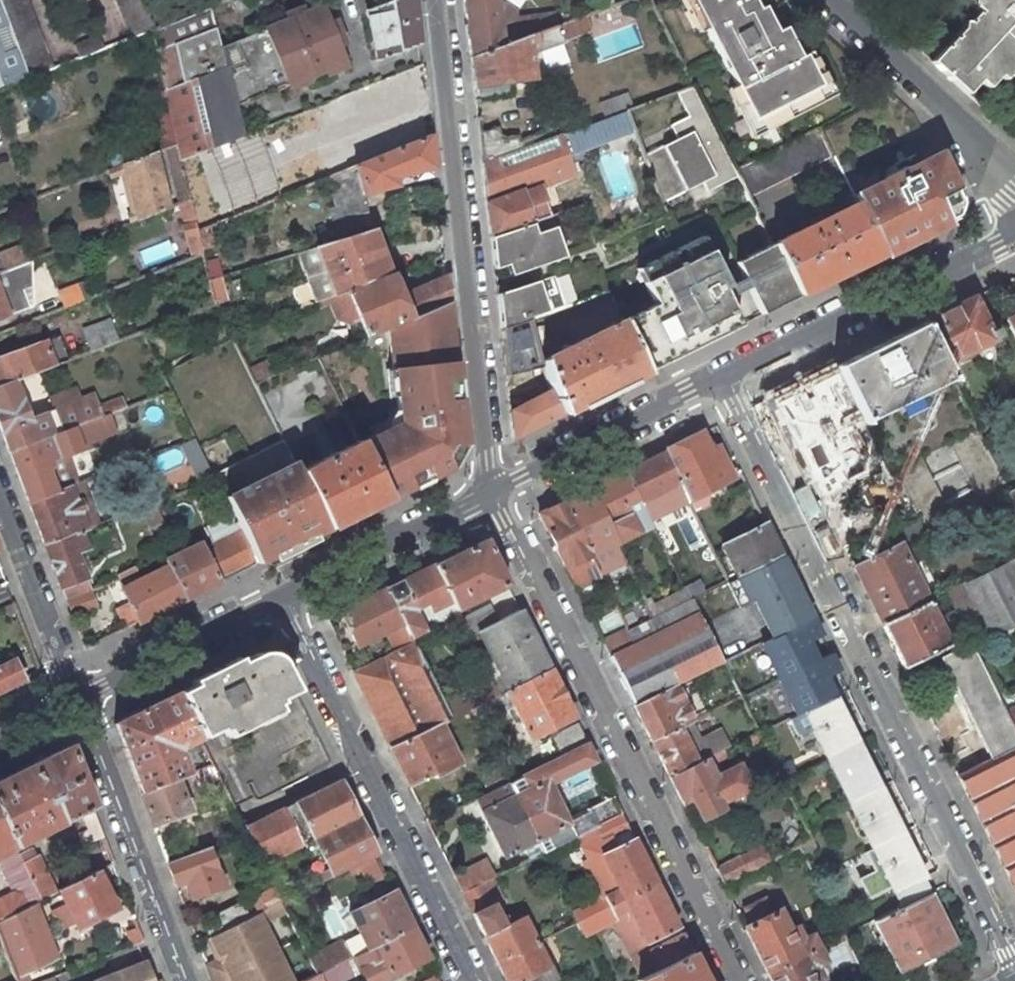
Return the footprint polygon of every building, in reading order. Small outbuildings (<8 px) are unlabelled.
[(28,77),(53,67),(28,0),(0,0),(0,1),(28,77)] [(129,38),(148,30),(154,28),(144,0),(115,0),(129,38)] [(416,0),(390,0),(368,9),(377,61),(420,44),(416,0)] [(471,58),(541,32),(537,18),(515,21),(514,12),(512,10),(506,5),(497,7),(496,0),(465,0),(471,58)] [(755,127),(777,115),(823,92),(804,56),(799,58),(784,28),(776,32),(767,15),(763,6),(757,10),(752,0),(743,0),(739,2),(738,0),(690,0),(706,31),(720,58),(734,85),(755,127)] [(1005,75),(1012,76),(1014,73),(1014,1),(1014,0),(970,0),(969,4),(972,4),(972,7),(978,12),(975,15),(974,14),(968,20),(970,21),(967,24),(965,23),(960,22),(960,28),(953,36),(955,37),(952,40),(951,39),(945,45),(947,46),(944,49),(942,48),(930,61),(935,65),(963,91),(964,92),(976,79),(981,83),(985,87),(996,75),(1001,79),(1005,75)] [(28,77),(0,1),(0,87),(28,77)] [(323,6),(267,29),(273,46),(330,24),(323,6)] [(209,7),(154,28),(148,30),(163,90),(200,75),(195,61),(220,52),(219,48),(220,47),(209,7)] [(590,31),(585,16),(555,27),(541,32),(471,58),(474,84),(531,76),(528,56),(562,43),(562,41),(590,31)] [(551,17),(537,18),(541,32),(555,27),(551,17)] [(330,24),(273,46),(288,84),(344,62),(330,24)] [(267,29),(220,47),(219,48),(220,52),(195,61),(200,75),(225,66),(273,46),(267,29)] [(74,46),(79,58),(103,48),(99,36),(74,46)] [(234,105),(288,84),(273,46),(225,66),(234,105)] [(209,225),(335,175),(430,136),(423,64),(241,136),(184,159),(194,193),(188,196),(189,199),(196,230),(209,225)] [(234,105),(225,66),(200,75),(163,90),(176,145),(180,161),(184,159),(241,136),(234,105)] [(645,160),(660,201),(694,185),(691,181),(701,176),(703,181),(707,190),(737,176),(734,170),(708,118),(692,86),(635,108),(626,111),(634,130),(645,160)] [(149,96),(161,150),(165,149),(176,145),(163,90),(149,96)] [(592,146),(634,130),(626,111),(587,125),(546,140),(483,164),(491,237),(550,217),(540,186),(548,183),(575,173),(569,154),(592,146)] [(407,174),(434,168),(430,136),(335,175),(340,186),(358,179),(362,194),(396,186),(395,183),(409,180),(407,174)] [(165,149),(178,203),(189,199),(188,196),(180,161),(176,145),(165,149)] [(124,172),(136,220),(169,207),(155,152),(122,165),(108,170),(110,175),(124,172)] [(854,204),(880,255),(897,246),(896,244),(945,219),(954,215),(957,204),(953,196),(933,156),(903,170),(902,168),(892,173),(881,178),(882,181),(850,197),(854,204)] [(691,181),(694,185),(703,181),(701,176),(691,181)] [(196,230),(189,199),(178,203),(177,204),(191,258),(202,254),(201,250),(196,230)] [(854,204),(771,244),(797,296),(880,255),(854,204)] [(332,221),(338,241),(372,230),(366,210),(332,221)] [(531,268),(565,256),(551,216),(550,217),(491,237),(494,268),(494,269),(527,257),(531,268)] [(214,247),(209,225),(196,230),(201,250),(214,247)] [(315,302),(334,295),(347,290),(388,274),(372,230),(338,241),(316,247),(296,253),(306,278),(315,302)] [(625,319),(646,371),(732,329),(724,313),(731,309),(725,299),(721,290),(727,287),(702,236),(645,265),(654,283),(645,287),(654,304),(625,319)] [(748,287),(761,314),(797,296),(771,244),(735,262),(743,278),(748,287)] [(22,245),(3,252),(6,260),(10,268),(29,261),(22,245)] [(10,268),(6,260),(0,263),(0,272),(10,268)] [(26,308),(29,307),(23,290),(32,286),(30,261),(29,261),(10,268),(0,272),(0,319),(26,308)] [(637,269),(645,287),(654,283),(645,265),(637,269)] [(355,331),(359,340),(367,337),(388,327),(408,319),(398,296),(388,274),(347,290),(363,328),(355,331)] [(501,329),(530,318),(564,306),(553,275),(497,294),(497,297),(501,329)] [(227,300),(221,276),(208,280),(214,304),(227,300)] [(446,277),(398,296),(408,319),(449,301),(446,277)] [(721,290),(725,299),(748,287),(743,278),(727,287),(721,290)] [(989,332),(972,298),(923,322),(944,364),(999,336),(996,329),(989,332)] [(388,327),(399,423),(359,443),(388,499),(409,489),(451,468),(449,462),(458,444),(460,444),(459,432),(463,431),(462,424),(457,376),(455,362),(453,344),(447,345),(445,328),(451,323),(449,301),(408,319),(388,327)] [(1005,321),(1014,340),(1014,316),(1005,321)] [(531,389),(508,396),(513,437),(562,413),(541,361),(530,318),(501,329),(506,380),(512,378),(515,388),(529,384),(531,389)] [(622,321),(541,361),(562,413),(646,371),(625,319),(622,321)] [(83,330),(91,351),(118,341),(110,320),(83,330)] [(949,444),(978,503),(1006,489),(981,439),(976,429),(954,384),(944,364),(923,322),(833,367),(860,421),(873,446),(889,478),(897,474),(919,519),(924,530),(950,517),(921,457),(949,444)] [(0,358),(0,385),(15,380),(39,371),(67,360),(58,336),(0,358)] [(15,380),(0,385),(0,428),(9,452),(112,413),(124,408),(120,398),(98,404),(94,392),(81,397),(76,387),(49,397),(54,409),(30,418),(15,380)] [(781,417),(779,418),(807,474),(829,463),(858,449),(860,453),(873,446),(860,421),(848,427),(831,393),(829,394),(823,391),(814,395),(813,402),(798,409),(792,407),(783,411),(781,417)] [(117,433),(112,413),(9,452),(28,502),(56,491),(49,469),(56,467),(54,461),(89,449),(88,445),(117,433)] [(710,450),(701,433),(663,452),(685,497),(688,502),(732,478),(717,447),(710,450)] [(182,445),(201,485),(214,480),(212,475),(194,440),(182,445)] [(308,491),(298,471),(282,440),(212,475),(214,480),(231,514),(256,564),(280,552),(280,550),(302,539),(312,535),(309,528),(322,521),(315,506),(308,491)] [(359,441),(298,471),(308,491),(315,506),(322,521),(326,530),(388,499),(359,443),(359,441)] [(653,513),(685,497),(663,452),(623,471),(650,526),(665,555),(674,550),(659,521),(658,522),(653,513)] [(813,485),(834,474),(829,463),(807,474),(813,485)] [(616,543),(650,526),(623,471),(589,489),(616,543)] [(28,502),(45,545),(87,528),(94,526),(98,524),(81,482),(70,486),(56,491),(28,502)] [(590,556),(616,543),(589,489),(562,501),(590,556)] [(590,556),(562,501),(538,513),(565,568),(574,585),(593,576),(599,573),(590,556)] [(161,523),(153,503),(139,509),(149,528),(161,523)] [(187,548),(165,559),(168,566),(185,599),(256,564),(231,514),(204,527),(213,544),(205,548),(202,542),(187,548)] [(925,532),(924,530),(919,519),(902,528),(908,540),(925,532)] [(721,546),(736,576),(780,554),(765,522),(721,546)] [(101,543),(94,526),(87,528),(45,545),(66,599),(90,590),(75,552),(101,543)] [(467,604),(507,585),(485,540),(434,565),(452,601),(456,610),(467,604)] [(898,544),(853,567),(882,624),(927,601),(898,544)] [(787,631),(812,619),(780,554),(736,576),(727,580),(741,606),(742,609),(754,603),(772,639),(787,631)] [(946,592),(971,642),(973,646),(1014,624),(1014,557),(946,592)] [(116,609),(126,628),(138,622),(185,599),(168,566),(141,579),(135,565),(115,574),(118,579),(129,603),(116,609)] [(431,611),(452,601),(434,565),(386,589),(403,622),(410,637),(424,631),(414,610),(427,603),(431,611)] [(577,591),(602,579),(599,574),(599,573),(593,576),(574,585),(577,591)] [(699,581),(682,589),(683,591),(687,600),(691,598),(704,591),(699,581)] [(356,645),(385,631),(386,631),(393,627),(404,649),(414,644),(410,637),(403,622),(386,589),(340,612),(356,645)] [(96,606),(90,590),(66,599),(72,616),(96,606)] [(683,591),(648,607),(653,617),(687,600),(683,591)] [(633,644),(609,656),(633,705),(674,685),(690,677),(723,662),(704,625),(691,598),(687,600),(653,617),(627,630),(633,644)] [(949,646),(927,601),(882,624),(904,668),(949,646)] [(489,606),(472,614),(461,620),(467,632),(469,635),(497,621),(489,606)] [(507,690),(550,670),(520,610),(497,621),(469,635),(472,643),(481,638),(507,690)] [(811,644),(822,639),(812,619),(787,631),(772,639),(749,650),(766,685),(767,687),(819,661),(811,644)] [(397,653),(404,649),(393,627),(386,631),(385,631),(397,653)] [(991,760),(1014,747),(1014,731),(999,697),(973,646),(971,642),(940,658),(991,760)] [(353,674),(390,747),(439,723),(452,717),(445,704),(420,657),(414,644),(404,649),(397,653),(353,674)] [(218,732),(279,703),(278,700),(295,690),(279,660),(272,654),(264,652),(254,654),(177,692),(199,737),(216,729),(218,732)] [(785,721),(804,711),(834,696),(826,680),(840,673),(831,655),(819,661),(767,687),(773,699),(785,721)] [(25,679),(24,677),(15,659),(0,666),(0,691),(25,679)] [(529,738),(573,717),(550,670),(507,690),(498,695),(471,708),(475,716),(499,705),(503,712),(514,707),(529,738)] [(491,681),(445,704),(452,717),(471,708),(498,695),(491,681)] [(692,720),(674,685),(633,705),(651,740),(688,722),(692,720)] [(177,748),(199,737),(177,692),(114,724),(140,793),(176,779),(187,775),(177,748)] [(858,744),(834,696),(804,711),(824,751),(827,759),(858,744)] [(699,742),(688,722),(651,740),(669,777),(723,751),(728,748),(720,731),(699,742)] [(460,765),(439,723),(390,747),(409,786),(433,775),(434,778),(460,765)] [(551,737),(561,757),(586,744),(577,724),(551,737)] [(752,745),(762,740),(758,733),(749,738),(752,745)] [(549,784),(595,761),(586,744),(561,757),(533,770),(507,783),(536,840),(542,852),(563,842),(594,827),(621,814),(613,796),(566,819),(559,804),(549,784)] [(880,788),(858,744),(827,759),(849,804),(880,788)] [(92,807),(69,746),(0,780),(0,819),(14,846),(81,813),(92,807)] [(1014,892),(1014,747),(991,760),(957,776),(1014,892)] [(726,758),(723,751),(669,777),(679,797),(688,793),(700,816),(703,817),(722,808),(723,804),(722,802),(733,797),(730,792),(743,786),(734,768),(717,776),(712,765),(726,758)] [(481,778),(488,793),(507,783),(500,768),(481,778)] [(188,810),(176,779),(140,793),(152,824),(188,810)] [(248,830),(264,862),(303,843),(358,817),(339,780),(246,826),(248,830)] [(524,846),(536,840),(507,783),(488,793),(475,799),(503,857),(524,846)] [(902,833),(880,788),(849,804),(872,848),(902,833)] [(83,845),(104,837),(92,807),(81,813),(88,830),(79,833),(83,845)] [(601,842),(629,829),(621,814),(594,827),(601,842)] [(358,817),(303,843),(321,880),(347,867),(376,853),(358,817)] [(14,846),(0,819),(0,853),(14,846)] [(924,876),(902,833),(872,848),(893,892),(924,876)] [(598,899),(571,912),(576,922),(655,883),(633,838),(601,854),(618,889),(598,899)] [(536,840),(524,846),(530,858),(542,852),(536,840)] [(222,885),(208,847),(167,864),(175,885),(185,881),(191,898),(218,887),(222,885)] [(37,855),(22,862),(41,899),(51,894),(55,892),(37,855)] [(740,857),(715,869),(723,883),(747,872),(740,857)] [(462,892),(491,878),(496,875),(488,859),(454,876),(462,892)] [(98,871),(59,890),(65,904),(52,911),(61,930),(75,923),(77,928),(117,908),(98,871)] [(932,893),(924,876),(893,892),(901,908),(932,893)] [(502,900),(491,878),(462,892),(484,936),(496,961),(536,941),(523,916),(522,916),(518,909),(501,918),(493,904),(502,900)] [(645,944),(678,928),(655,883),(576,922),(583,936),(599,928),(616,920),(613,915),(628,908),(645,944)] [(412,926),(394,890),(349,912),(360,934),(367,949),(412,926)] [(25,907),(20,895),(13,893),(0,899),(0,919),(25,907)] [(957,944),(932,893),(901,908),(873,921),(898,972),(957,944)] [(51,894),(41,899),(34,902),(37,910),(55,901),(51,894)] [(752,925),(745,928),(767,973),(819,948),(812,934),(803,939),(797,926),(789,930),(779,911),(772,915),(764,899),(744,909),(752,925)] [(207,931),(210,936),(248,917),(241,901),(229,907),(214,915),(219,925),(207,931)] [(14,977),(55,958),(37,910),(34,902),(25,907),(0,919),(0,939),(14,977)] [(645,944),(628,908),(613,915),(616,920),(634,959),(643,978),(658,970),(648,950),(645,944)] [(257,912),(248,917),(210,936),(206,937),(218,960),(206,965),(212,980),(291,980),(276,950),(257,912)] [(412,926),(367,949),(353,955),(362,973),(366,980),(379,980),(428,957),(412,926)] [(648,950),(681,934),(678,928),(645,944),(648,950)] [(344,942),(351,956),(353,955),(367,949),(360,934),(344,942)] [(648,950),(658,970),(691,954),(681,934),(648,950)] [(344,942),(343,940),(334,944),(308,957),(317,973),(318,972),(332,966),(351,956),(344,942)] [(496,961),(506,980),(558,980),(560,980),(549,959),(546,961),(536,941),(496,961)] [(819,948),(767,973),(771,980),(817,980),(823,978),(817,965),(825,961),(819,948)] [(637,980),(704,980),(691,954),(658,970),(643,978),(637,980)] [(145,962),(97,980),(153,980),(145,962)] [(332,966),(318,972),(323,980),(327,980),(337,976),(332,966)] [(318,972),(317,973),(301,980),(323,980),(318,972)]
